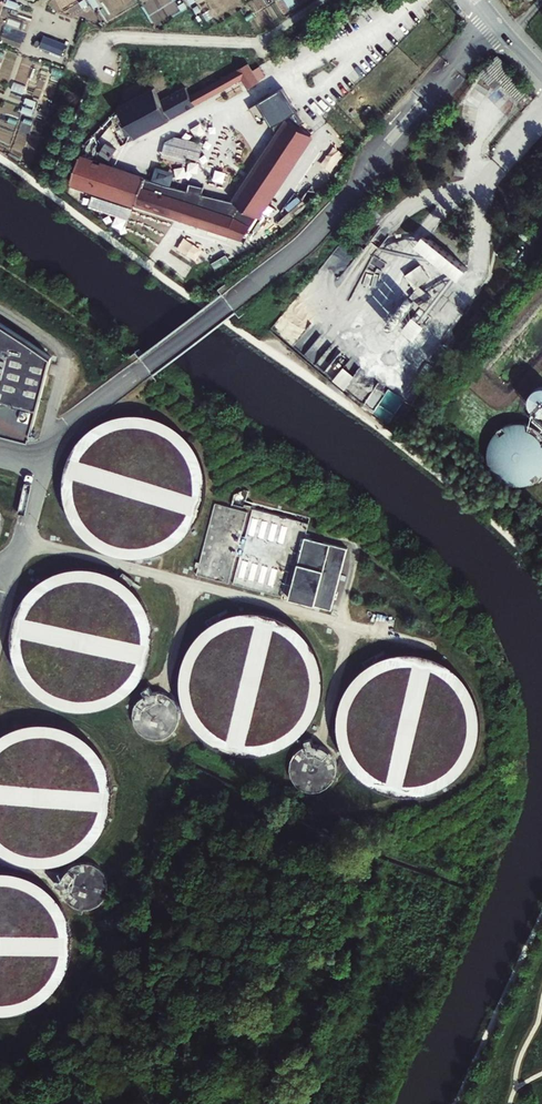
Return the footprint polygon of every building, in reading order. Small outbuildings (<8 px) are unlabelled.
[(79,22),(53,12),(48,25),(74,35),(79,22)] [(45,34),(40,46),(63,55),(68,43),(45,34)] [(266,59),(264,55),(199,91),(197,88),(192,91),(190,86),(166,99),(158,86),(123,106),(134,126),(130,128),(133,134),(137,132),(140,136),(247,77),(255,89),(266,83),(264,78),(274,72),(266,59)] [(499,73),(494,79),(500,86),(506,80),(499,73)] [(150,178),(84,155),(75,181),(142,203),(248,238),(295,165),(315,135),(316,133),(302,124),(286,101),(293,97),(285,83),(261,99),(279,128),(282,134),(251,184),(245,180),(235,194),(244,200),(235,214),(148,187),(150,178)] [(26,97),(24,103),(35,106),(36,101),(26,97)] [(22,107),(21,112),(31,116),(33,111),(22,107)] [(234,181),(260,143),(244,132),(218,170),(234,181)] [(428,246),(420,255),(457,284),(465,275),(428,246)] [(418,274),(403,284),(412,296),(426,287),(418,274)] [(31,440),(53,357),(44,341),(29,321),(11,303),(0,296),(0,432),(31,440)] [(318,337),(307,353),(324,365),(321,370),(346,388),(348,385),(354,389),(360,382),(353,377),(360,366),(329,344),(325,350),(324,350),(319,357),(310,352),(319,339),(318,337)] [(540,380),(537,382),(535,384),(534,386),(533,389),(532,392),(532,394),(533,397),(534,400),(536,402),(537,404),(540,405),(541,407),(541,379),(540,380)] [(541,422),(541,409),(532,402),(525,409),(541,422)] [(179,543),(196,525),(205,502),(207,477),(201,456),(189,438),(173,424),(153,416),(131,414),(110,418),(91,428),(74,447),(65,470),(63,495),(71,519),(86,539),(107,552),(131,558),(156,555),(179,543)] [(523,417),(521,417),(519,417),(517,418),(514,418),(512,419),(510,420),(508,421),(506,422),(504,423),(503,425),(501,426),(500,428),(498,429),(497,432),(496,433),(495,435),(494,437),(493,440),(493,442),(492,444),(492,446),(492,448),(492,450),(492,453),(493,455),(493,457),(494,459),(495,461),(496,463),(497,465),(498,467),(499,469),(501,471),(503,472),(504,474),(506,475),(508,476),(510,477),(512,478),(514,479),(516,480),(518,480),(520,480),(523,480),(525,480),(527,480),(529,480),(531,479),(534,479),(536,478),(538,477),(540,476),(541,475),(541,422),(540,421),(538,420),(536,419),(534,418),(532,418),(530,417),(528,417),(525,417),(523,417)] [(248,512),(215,503),(197,575),(229,583),(237,556),(240,557),(233,585),(280,597),(289,563),(298,565),(289,599),(331,610),(347,548),(305,537),(309,524),(253,509),(246,537),(241,536),(248,512)] [(127,696),(144,677),(154,654),(155,629),(149,609),(137,590),(121,577),(101,568),(80,566),(58,570),(40,581),(22,599),(13,622),(12,647),(19,671),(34,691),(55,705),(80,710),(104,707),(127,696)] [(295,740),(312,721),(322,698),(323,673),(318,652),(306,634),(289,620),(270,612),(248,610),(227,614),(208,625),(191,643),(181,666),(180,691),(187,715),(203,735),(224,748),(248,754),(273,751),(295,740)] [(455,779),(472,760),(482,737),(483,712),(478,691),(466,673),(449,659),(429,651),(408,649),(387,653),(368,664),(351,682),(341,705),(340,730),(347,754),(362,774),(384,788),(408,793),(433,790),(455,779)] [(156,738),(164,737),(171,733),(177,728),(180,720),(180,712),(178,705),(173,698),(167,694),(159,692),(153,692),(149,686),(143,689),(146,695),(144,696),(139,701),(135,707),(134,714),(135,721),(138,728),(143,733),(149,736),(156,738)] [(104,833),(113,810),(115,785),(109,765),(97,746),(81,733),(61,724),(39,722),(18,726),(0,736),(0,851),(15,861),(39,866),(64,863),(87,852),(104,833)] [(315,791),(323,790),(331,786),(336,780),(339,773),(339,765),(337,757),(332,751),(326,746),(320,744),(315,744),(313,738),(305,740),(308,746),(302,749),(297,754),(294,760),(293,767),(293,774),(296,780),(301,786),(307,789),(315,791)] [(76,909),(84,911),(93,910),(100,906),(106,901),(109,893),(110,885),(108,876),(103,870),(97,865),(89,863),(81,863),(74,866),(68,871),(64,877),(63,880),(57,880),(55,886),(62,887),(63,893),(65,899),(69,904),(76,909)] [(62,984),(71,961),(73,936),(67,915),(55,897),(39,883),(19,875),(0,873),(0,1016),(22,1013),(45,1002),(62,984)]
